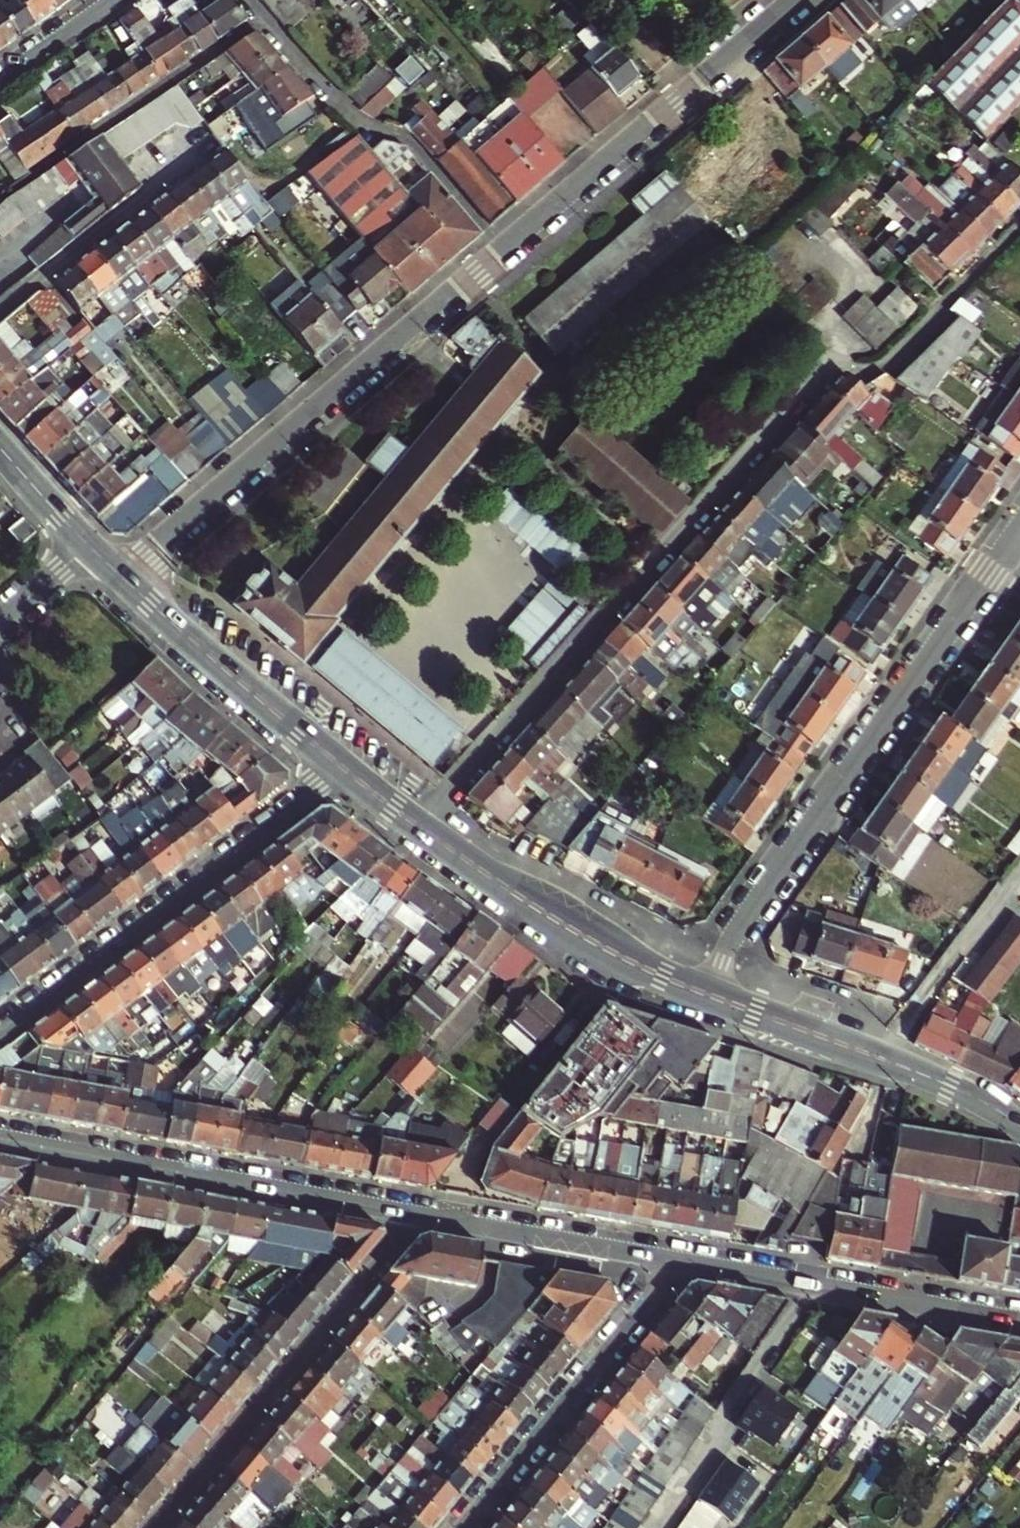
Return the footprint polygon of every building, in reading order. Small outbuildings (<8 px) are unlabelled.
[(37,24),(21,0),(0,0),(0,9),(19,37),(37,24)] [(58,10),(51,0),(21,0),(37,24),(58,10)] [(72,0),(51,0),(58,10),(72,0)] [(170,15),(197,54),(198,53),(220,38),(203,13),(194,0),(184,0),(167,11),(170,15)] [(248,20),(235,0),(215,0),(217,4),(203,13),(220,38),(221,38),(248,20)] [(282,22),(289,30),(302,19),(295,12),(302,7),(295,0),(263,0),(282,22)] [(861,0),(848,0),(843,4),(867,32),(879,22),(861,0)] [(907,0),(861,0),(879,22),(880,21),(887,29),(896,26),(904,18),(913,7),(907,0)] [(1009,3),(1019,13),(1019,0),(1006,0),(1009,3)] [(1019,109),(1019,13),(1009,3),(927,88),(987,144),(1019,109)] [(839,7),(827,17),(852,47),(864,37),(839,7)] [(19,37),(0,9),(0,46),(2,49),(19,37)] [(139,9),(121,21),(136,43),(160,79),(197,54),(170,15),(166,17),(176,33),(162,42),(139,9)] [(852,47),(827,17),(801,39),(827,70),(852,47)] [(591,25),(580,36),(591,49),(603,38),(591,25)] [(275,51),(258,33),(229,52),(207,66),(199,72),(207,82),(216,75),(227,68),(226,66),(231,62),(242,76),(275,51)] [(801,39),(775,62),(800,93),(827,70),(801,39)] [(104,98),(112,111),(136,95),(160,79),(136,43),(125,51),(132,61),(107,78),(115,90),(104,98)] [(45,75),(36,81),(54,109),(74,137),(112,111),(104,98),(115,90),(107,78),(89,51),(72,62),(93,92),(77,102),(65,85),(56,90),(45,75)] [(290,68),(275,51),(242,76),(250,85),(222,106),(228,114),(241,104),(290,68)] [(641,79),(616,51),(593,70),(618,99),(641,79)] [(415,55),(399,68),(411,82),(427,69),(415,55)] [(800,93),(775,62),(762,73),(788,103),(800,93)] [(315,96),(290,68),(241,104),(247,112),(261,102),(287,139),(317,118),(307,102),(315,96)] [(379,68),(348,94),(360,107),(391,80),(379,68)] [(550,100),(562,90),(545,70),(537,77),(533,80),(550,100)] [(580,82),(604,110),(618,99),(593,70),(580,82)] [(533,80),(521,90),(538,110),(550,100),(533,80)] [(565,94),(589,123),(604,110),(580,82),(565,94)] [(159,98),(158,99),(176,125),(192,130),(204,122),(195,110),(189,101),(177,86),(169,92),(159,98)] [(393,99),(384,90),(362,109),(372,118),(393,99)] [(538,110),(521,90),(513,97),(509,100),(526,121),(538,110)] [(202,93),(189,101),(195,110),(207,101),(202,93)] [(455,143),(412,96),(404,103),(416,117),(407,124),(415,133),(437,159),(455,143)] [(158,99),(147,106),(165,132),(176,125),(158,99)] [(478,128),(463,141),(515,204),(534,187),(562,164),(526,121),(509,100),(494,114),(478,128)] [(147,106),(137,113),(154,139),(165,132),(147,106)] [(54,109),(35,123),(54,151),(55,150),(74,137),(54,109)] [(0,120),(0,132),(3,137),(9,144),(27,169),(54,151),(35,123),(27,129),(13,110),(0,120)] [(137,113),(126,120),(143,146),(154,139),(137,113)] [(126,120),(115,127),(132,153),(143,146),(126,120)] [(115,127),(102,136),(121,161),(132,153),(115,127)] [(422,210),(406,191),(387,169),(381,161),(372,151),(360,135),(306,173),(373,253),(422,210)] [(81,180),(96,201),(61,229),(41,249),(50,261),(141,188),(121,161),(102,136),(5,201),(0,206),(0,245),(26,223),(28,224),(81,180)] [(408,147),(383,141),(372,151),(381,161),(387,169),(410,150),(408,147)] [(439,162),(491,225),(515,204),(463,141),(458,146),(439,162)] [(745,141),(684,194),(710,222),(770,169),(745,141)] [(9,144),(0,150),(0,151),(22,181),(31,175),(27,169),(9,144)] [(971,160),(979,168),(1019,207),(1019,206),(1019,176),(987,144),(971,160)] [(274,214),(225,150),(206,164),(255,228),(274,214)] [(979,168),(971,160),(956,175),(1005,222),(1019,207),(979,168)] [(255,228),(206,164),(187,179),(227,230),(232,237),(238,233),(242,238),(255,228)] [(911,167),(896,183),(972,255),(988,239),(939,192),(911,167)] [(480,234),(428,172),(406,191),(422,210),(458,254),(480,234)] [(556,357),(710,222),(684,194),(665,173),(630,203),(643,217),(524,321),(556,357)] [(843,173),(812,206),(829,222),(832,220),(829,217),(858,188),(843,173)] [(1005,222),(956,175),(939,192),(988,239),(1005,222)] [(187,179),(167,194),(206,246),(227,230),(187,179)] [(972,255),(896,183),(883,197),(928,240),(921,248),(951,277),(972,255)] [(167,194),(150,208),(191,263),(196,270),(197,271),(202,268),(196,260),(209,250),(206,246),(167,194)] [(150,208),(132,222),(171,273),(174,277),(179,272),(191,263),(150,208)] [(422,210),(373,253),(399,284),(409,296),(440,270),(458,254),(422,210)] [(132,222),(113,236),(152,287),(155,291),(159,288),(165,295),(184,279),(179,272),(174,277),(171,273),(132,222)] [(869,261),(890,280),(903,267),(933,295),(951,277),(921,248),(901,229),(882,248),(869,261)] [(113,236),(95,251),(109,270),(133,301),(155,328),(164,321),(143,294),(152,287),(113,236)] [(95,251),(76,265),(115,315),(133,301),(109,270),(95,251)] [(373,253),(334,284),(356,311),(368,301),(372,306),(399,284),(373,253)] [(179,272),(184,279),(196,270),(191,263),(179,272)] [(57,280),(78,308),(94,330),(95,331),(115,315),(76,265),(57,280)] [(806,288),(825,308),(835,299),(816,279),(809,285),(806,288)] [(344,332),(300,280),(270,305),(315,358),(344,332)] [(344,322),(356,311),(334,284),(322,295),(344,322)] [(825,308),(806,288),(796,297),(814,317),(825,308)] [(918,307),(898,288),(888,299),(908,318),(918,307)] [(14,359),(20,366),(62,332),(57,325),(64,319),(55,306),(60,302),(52,291),(42,290),(36,294),(0,325),(0,371),(14,359)] [(843,315),(854,326),(873,307),(862,296),(843,315)] [(908,318),(888,299),(879,308),(899,328),(908,318)] [(873,307),(854,326),(866,337),(885,318),(877,310),(873,307)] [(961,316),(935,341),(957,357),(983,332),(961,316)] [(897,329),(885,318),(866,337),(878,349),(897,329)] [(51,365),(69,350),(90,333),(81,322),(72,329),(65,319),(64,319),(57,325),(62,332),(20,366),(14,359),(0,371),(0,405),(51,365)] [(350,481),(371,499),(344,532),(297,589),(271,567),(261,579),(254,579),(247,588),(247,595),(237,607),(443,779),(474,744),(334,624),(337,621),(334,619),(538,373),(473,319),(450,339),(473,359),(471,361),(470,363),(469,365),(468,368),(469,370),(470,372),(472,375),(474,376),(394,471),(373,453),(350,481)] [(116,360),(92,331),(90,333),(69,350),(81,364),(94,378),(116,360)] [(906,388),(917,396),(957,357),(935,341),(896,380),(900,383),(906,388)] [(0,405),(0,414),(26,443),(68,403),(57,390),(65,383),(51,365),(0,405)] [(283,365),(267,377),(286,400),(301,387),(283,365)] [(873,428),(884,415),(878,410),(886,400),(892,405),(906,388),(900,383),(896,380),(886,372),(862,388),(845,374),(831,390),(853,410),(873,428)] [(1006,392),(1012,396),(1019,385),(1019,372),(1006,392)] [(246,392),(266,416),(286,400),(267,377),(266,375),(246,392)] [(246,392),(240,385),(229,394),(239,406),(234,410),(250,430),(266,416),(246,392)] [(34,451),(43,460),(96,408),(109,395),(103,389),(88,402),(79,392),(68,403),(26,443),(34,451)] [(1012,396),(1006,392),(1003,389),(973,430),(983,437),(993,423),(1019,443),(1019,401),(1012,396)] [(831,435),(853,410),(831,390),(801,424),(823,444),(852,470),(861,461),(831,435)] [(43,460),(59,478),(108,431),(97,419),(102,414),(96,408),(43,460)] [(209,465),(186,438),(165,413),(142,433),(156,448),(163,456),(166,459),(187,483),(209,465)] [(689,502),(587,415),(557,450),(658,538),(689,502)] [(228,448),(205,422),(186,438),(209,465),(228,448)] [(983,437),(1015,460),(1019,452),(1019,443),(993,423),(983,437)] [(771,457),(794,477),(823,444),(801,424),(790,436),(771,457)] [(108,431),(59,478),(76,496),(107,467),(131,444),(113,426),(108,431)] [(934,483),(944,491),(978,515),(1000,484),(967,460),(975,448),(965,441),(934,483)] [(107,467),(76,496),(98,520),(163,456),(156,448),(142,460),(142,467),(136,472),(131,466),(117,479),(107,467)] [(967,460),(1000,484),(1009,471),(975,448),(967,460)] [(740,492),(763,512),(794,477),(771,457),(740,492)] [(166,459),(151,473),(172,497),(187,483),(166,459)] [(151,473),(139,485),(159,508),(172,497),(151,473)] [(139,485),(129,494),(148,517),(159,508),(139,485)] [(944,491),(923,522),(956,545),(978,515),(944,491)] [(720,514),(772,559),(782,548),(760,530),(771,518),(768,515),(763,512),(740,492),(720,514)] [(129,494),(118,506),(136,527),(148,517),(129,494)] [(136,527),(118,506),(100,523),(110,533),(129,534),(136,527)] [(774,508),(768,515),(771,518),(791,536),(798,528),(774,508)] [(830,511),(802,545),(815,556),(843,524),(830,511)] [(699,537),(731,564),(745,548),(766,567),(772,559),(720,514),(699,537)] [(26,519),(10,531),(20,545),(36,533),(36,532),(26,519)] [(947,558),(956,545),(923,522),(914,534),(947,558)] [(715,583),(731,564),(699,537),(682,556),(715,583)] [(682,556),(654,588),(679,609),(693,592),(710,605),(723,591),(715,583),(682,556)] [(933,577),(903,556),(894,569),(923,591),(933,577)] [(923,591),(894,569),(873,600),(877,603),(902,620),(923,591)] [(696,624),(679,609),(654,588),(638,605),(699,659),(705,651),(686,635),(696,624)] [(693,592),(679,609),(696,624),(712,607),(710,605),(693,592)] [(873,600),(851,630),(881,650),(902,620),(877,603),(873,600)] [(692,667),(699,659),(638,605),(621,624),(647,646),(675,670),(683,660),(692,667)] [(530,663),(539,671),(590,615),(580,607),(530,663)] [(1011,637),(1019,643),(1019,623),(1011,637)] [(639,654),(647,646),(621,624),(617,629),(604,644),(655,688),(665,677),(639,654)] [(881,650),(851,630),(843,642),(872,663),(881,650)] [(1011,637),(990,666),(1019,687),(1019,643),(1011,637)] [(649,695),(655,688),(604,644),(591,657),(633,694),(661,720),(668,712),(649,695)] [(825,668),(835,654),(825,647),(794,690),(804,696),(835,718),(855,690),(825,668)] [(709,668),(716,674),(732,655),(726,649),(709,668)] [(865,676),(835,654),(825,668),(855,690),(865,676)] [(120,730),(135,713),(171,674),(153,657),(100,710),(120,730)] [(562,690),(603,726),(612,716),(603,707),(613,696),(623,705),(633,694),(591,657),(562,690)] [(970,694),(1007,720),(1019,702),(1019,687),(990,666),(970,694)] [(166,722),(192,694),(171,674),(135,713),(120,730),(137,746),(166,722)] [(562,690),(546,709),(585,745),(603,726),(562,690)] [(137,746),(120,759),(127,769),(164,741),(173,751),(186,741),(212,711),(192,694),(166,722),(137,746)] [(970,694),(951,721),(981,743),(987,748),(1007,720),(970,694)] [(804,696),(783,727),(813,748),(835,718),(804,696)] [(585,745),(546,709),(532,724),(557,747),(566,755),(572,760),(585,745)] [(186,741),(173,751),(167,757),(181,776),(188,769),(193,765),(202,758),(230,727),(212,711),(186,741)] [(943,716),(923,745),(950,763),(957,752),(968,760),(981,743),(951,721),(943,716)] [(584,797),(553,769),(544,761),(557,747),(532,724),(509,750),(556,791),(575,807),(584,797)] [(202,758),(193,765),(200,774),(201,776),(214,763),(223,771),(249,743),(230,727),(202,758)] [(783,727),(774,739),(804,760),(813,748),(783,727)] [(804,760),(774,739),(765,751),(795,773),(804,760)] [(249,743),(223,771),(215,779),(209,786),(214,792),(229,776),(237,782),(267,758),(249,743)] [(903,773),(930,792),(950,763),(923,745),(903,773)] [(544,761),(553,769),(566,755),(557,747),(544,761)] [(488,773),(514,796),(529,779),(550,798),(556,791),(509,750),(488,773)] [(765,751),(743,782),(773,803),(795,773),(765,751)] [(31,753),(2,775),(28,810),(56,788),(31,753)] [(267,758),(237,782),(245,793),(232,800),(226,791),(218,798),(238,824),(287,786),(288,776),(267,758)] [(175,780),(179,785),(219,838),(238,824),(218,798),(214,792),(209,786),(205,781),(201,776),(200,774),(195,778),(188,769),(181,776),(175,780)] [(467,797),(504,824),(522,803),(514,796),(488,773),(467,797)] [(903,773),(883,801),(918,825),(938,798),(930,792),(903,773)] [(2,775),(0,776),(0,831),(28,810),(2,775)] [(218,798),(226,791),(237,782),(229,776),(214,792),(218,798)] [(743,782),(724,810),(754,831),(773,803),(743,782)] [(179,785),(162,799),(201,852),(219,838),(179,785)] [(523,829),(567,851),(589,825),(592,822),(575,807),(556,791),(550,798),(535,815),(523,829)] [(157,815),(147,822),(181,867),(201,852),(162,799),(151,807),(157,815)] [(883,801),(862,831),(896,856),(918,825),(883,801)] [(518,834),(523,829),(535,815),(522,803),(504,824),(518,834)] [(136,830),(128,836),(162,881),(181,867),(147,822),(137,809),(127,817),(136,830)] [(754,831),(724,810),(713,825),(743,846),(754,831)] [(279,842),(292,859),(315,841),(320,848),(350,824),(332,811),(320,811),(279,842)] [(127,855),(116,863),(142,896),(162,881),(128,836),(111,813),(105,817),(100,820),(127,855)] [(610,822),(605,833),(622,841),(627,831),(610,822)] [(350,824),(320,848),(297,867),(303,874),(305,876),(327,860),(324,856),(328,854),(340,862),(370,839),(350,824)] [(589,825),(567,851),(589,862),(605,833),(589,825)] [(659,846),(627,831),(622,841),(653,857),(659,846)] [(852,844),(878,862),(887,869),(896,856),(862,831),(852,844)] [(605,833),(589,862),(608,871),(622,841),(605,833)] [(71,841),(84,860),(122,911),(142,896),(116,863),(101,842),(90,850),(78,835),(71,841)] [(370,839),(340,862),(314,882),(325,890),(326,891),(343,878),(339,873),(346,868),(363,879),(391,853),(370,839)] [(315,841),(292,859),(297,867),(320,848),(315,841)] [(622,841),(608,871),(638,886),(653,857),(622,841)] [(297,867),(292,859),(279,842),(259,857),(284,890),(294,882),(299,889),(317,900),(325,890),(314,882),(305,876),(303,874),(297,867)] [(405,863),(391,853),(363,879),(339,901),(337,902),(356,916),(362,921),(405,863)] [(284,890),(259,857),(239,872),(263,904),(274,896),(289,916),(298,909),(284,890)] [(653,857),(638,886),(688,911),(703,881),(653,857)] [(64,890),(95,932),(122,911),(84,860),(73,867),(81,878),(64,890)] [(420,874),(405,863),(362,921),(366,924),(359,932),(370,941),(380,928),(394,910),(398,905),(420,874)] [(263,904),(239,872),(219,887),(258,940),(279,924),(263,904)] [(449,895),(420,874),(398,905),(425,925),(449,895)] [(21,875),(10,883),(17,892),(28,884),(21,875)] [(33,890),(76,947),(95,932),(64,890),(53,875),(47,880),(50,883),(41,889),(38,886),(33,890)] [(47,880),(38,886),(41,889),(50,883),(47,880)] [(258,940),(219,887),(199,902),(236,950),(247,942),(250,946),(258,940)] [(76,947),(33,890),(32,888),(23,895),(34,910),(37,909),(39,912),(27,921),(57,961),(76,947)] [(425,925),(455,946),(479,916),(449,895),(425,925)] [(57,961),(27,921),(11,900),(3,906),(19,927),(8,936),(38,976),(57,961)] [(199,902),(179,917),(203,950),(214,942),(229,961),(239,954),(236,950),(199,902)] [(399,913),(394,910),(380,928),(386,932),(399,913)] [(332,920),(325,914),(298,938),(318,948),(330,933),(325,929),(332,920)] [(417,1052),(455,1009),(435,993),(441,985),(461,958),(468,963),(494,927),(479,916),(455,946),(451,951),(437,969),(427,981),(390,1028),(414,1049),(417,1052)] [(792,951),(807,956),(818,921),(803,916),(792,951)] [(986,1002),(1019,958),(1019,919),(1015,916),(963,984),(965,985),(969,988),(986,1002)] [(203,950),(179,917),(159,933),(183,965),(194,957),(209,977),(218,970),(203,950)] [(818,921),(807,956),(843,968),(855,932),(818,921)] [(8,936),(0,925),(0,964),(19,990),(38,976),(8,936)] [(490,970),(514,941),(494,927),(468,963),(448,991),(462,1001),(490,970)] [(380,928),(370,941),(378,947),(388,934),(386,932),(380,928)] [(843,968),(879,980),(890,944),(855,932),(843,968)] [(183,965),(159,933),(139,948),(178,999),(189,991),(198,985),(183,965)] [(304,946),(298,938),(288,947),(295,954),(304,946)] [(267,951),(258,940),(250,946),(259,958),(267,951)] [(512,985),(521,976),(538,958),(514,941),(490,970),(512,985)] [(214,942),(203,950),(218,970),(229,961),(214,942)] [(236,950),(239,954),(250,946),(247,942),(236,950)] [(890,944),(879,980),(895,985),(907,949),(890,944)] [(437,969),(451,951),(445,946),(431,964),(437,969)] [(139,948),(119,962),(158,1014),(168,1006),(178,999),(139,948)] [(468,963),(461,958),(441,985),(448,991),(468,963)] [(119,962),(99,978),(124,1010),(134,1002),(149,1021),(158,1014),(119,962)] [(0,964),(0,1004),(19,990),(0,964)] [(422,976),(427,981),(437,969),(431,964),(422,976)] [(564,1015),(521,976),(512,985),(493,1006),(538,1046),(564,1015)] [(124,1010),(99,978),(79,992),(104,1025),(114,1016),(129,1036),(138,1029),(124,1010)] [(208,999),(198,985),(189,991),(199,1006),(208,999)] [(907,1041),(955,1064),(978,1012),(980,1009),(986,1002),(969,988),(957,1014),(935,1004),(907,1041)] [(79,992),(59,1008),(92,1050),(93,1050),(107,1053),(119,1044),(104,1025),(79,992)] [(189,1013),(178,999),(168,1006),(179,1021),(189,1013)] [(134,1002),(124,1010),(138,1029),(149,1021),(134,1002)] [(564,1138),(579,1133),(603,1125),(614,1121),(626,1097),(659,1102),(670,1084),(687,1093),(706,1063),(719,1042),(605,1006),(520,1113),(564,1138)] [(42,1046),(66,1050),(87,1054),(92,1055),(93,1050),(92,1050),(59,1008),(29,1031),(42,1046)] [(978,1012),(955,1064),(1004,1086),(1019,1066),(1019,1057),(984,1040),(992,1018),(978,1012)] [(114,1016),(104,1025),(119,1044),(129,1036),(114,1016)] [(339,1036),(348,1023),(340,1018),(331,1031),(339,1036)] [(26,1057),(38,1048),(42,1046),(29,1031),(0,1052),(0,1093),(4,1073),(26,1057)] [(174,1034),(136,1064),(154,1067),(181,1043),(174,1034)] [(22,1114),(48,1119),(54,1081),(60,1082),(64,1058),(66,1050),(42,1046),(38,1048),(33,1078),(29,1077),(22,1114)] [(750,1127),(757,1092),(758,1085),(763,1056),(763,1055),(745,1050),(737,1047),(735,1058),(718,1055),(716,1064),(706,1063),(687,1093),(670,1084),(659,1102),(626,1097),(614,1121),(626,1123),(647,1127),(667,1130),(688,1134),(707,1137),(727,1141),(748,1145),(750,1127)] [(38,1048),(26,1057),(22,1076),(4,1073),(0,1093),(0,1110),(22,1114),(29,1077),(33,1078),(38,1048)] [(390,1077),(413,1097),(437,1070),(417,1052),(414,1049),(390,1077)] [(86,1059),(87,1054),(66,1050),(64,1058),(80,1061),(81,1058),(86,1059)] [(72,1123),(96,1127),(103,1090),(106,1091),(109,1074),(93,1072),(96,1056),(92,1055),(87,1054),(86,1059),(85,1068),(82,1086),(78,1085),(72,1123)] [(811,1104),(815,1089),(819,1078),(763,1056),(758,1085),(794,1098),(811,1104)] [(112,1059),(110,1070),(131,1074),(133,1063),(124,1061),(112,1059)] [(169,1141),(175,1104),(153,1100),(154,1092),(159,1068),(154,1067),(136,1064),(133,1063),(131,1074),(127,1095),(121,1132),(169,1141)] [(169,1141),(192,1145),(201,1092),(191,1088),(205,1072),(199,1066),(177,1091),(176,1095),(175,1104),(169,1141)] [(1004,1086),(1019,1098),(1019,1066),(1004,1086)] [(192,1145),(215,1149),(222,1103),(240,1082),(244,1076),(236,1070),(222,1086),(209,1083),(201,1092),(192,1145)] [(270,1079),(256,1095),(265,1102),(279,1086),(270,1079)] [(72,1123),(78,1085),(60,1082),(54,1081),(48,1119),(72,1123)] [(222,1103),(215,1149),(238,1153),(244,1119),(245,1107),(256,1093),(240,1082),(222,1103)] [(809,1110),(814,1113),(851,1135),(870,1103),(845,1090),(837,1103),(815,1089),(811,1104),(809,1110)] [(103,1090),(96,1127),(121,1132),(127,1095),(106,1091),(103,1090)] [(176,1095),(154,1092),(153,1100),(175,1104),(176,1095)] [(469,1137),(413,1097),(399,1113),(403,1116),(412,1123),(410,1133),(435,1137),(433,1148),(408,1144),(400,1183),(432,1189),(469,1137)] [(794,1098),(792,1104),(809,1110),(811,1104),(794,1098)] [(308,1125),(314,1126),(315,1116),(322,1107),(318,1104),(310,1113),(308,1125)] [(803,1132),(804,1129),(814,1113),(809,1110),(792,1104),(790,1109),(799,1114),(793,1126),(803,1132)] [(341,1172),(377,1179),(384,1139),(387,1126),(399,1113),(391,1106),(373,1126),(350,1121),(349,1122),(341,1172)] [(312,1132),(306,1166),(341,1172),(349,1122),(350,1121),(327,1117),(331,1114),(322,1107),(315,1116),(314,1126),(312,1132)] [(561,1148),(564,1138),(520,1113),(495,1145),(481,1181),(484,1189),(540,1208),(561,1148)] [(805,1159),(829,1172),(851,1135),(814,1113),(804,1129),(817,1138),(805,1159)] [(412,1123),(403,1116),(395,1125),(409,1139),(410,1133),(412,1123)] [(279,1126),(244,1119),(238,1153),(273,1160),(279,1126)] [(312,1132),(279,1126),(273,1160),(306,1166),(312,1132)] [(396,1128),(387,1126),(384,1139),(394,1141),(396,1128)] [(743,1170),(741,1182),(733,1227),(763,1232),(756,1246),(783,1250),(789,1237),(829,1246),(838,1195),(841,1182),(829,1172),(805,1159),(750,1127),(748,1145),(743,1170)] [(909,1255),(902,1254),(912,1197),(908,1178),(1018,1199),(1019,1189),(1019,1148),(1018,1147),(1016,1145),(900,1127),(893,1167),(884,1224),(877,1267),(906,1272),(909,1255)] [(578,1136),(577,1141),(572,1168),(581,1170),(586,1138),(578,1136)] [(581,1170),(572,1168),(564,1212),(587,1216),(600,1140),(586,1138),(581,1170)] [(631,1138),(630,1145),(644,1148),(645,1140),(631,1138)] [(384,1139),(377,1179),(400,1183),(408,1144),(394,1141),(384,1139)] [(564,1212),(572,1168),(577,1141),(571,1140),(569,1149),(561,1148),(540,1208),(564,1212)] [(622,1144),(600,1140),(587,1216),(609,1220),(617,1175),(622,1144)] [(656,1150),(644,1148),(632,1224),(651,1227),(665,1144),(658,1143),(656,1150)] [(630,1145),(622,1144),(617,1175),(624,1177),(630,1145)] [(671,1231),(681,1171),(684,1154),(674,1153),(675,1146),(665,1144),(651,1227),(671,1231)] [(624,1177),(617,1175),(609,1220),(632,1224),(644,1148),(630,1145),(624,1177)] [(691,1234),(701,1175),(703,1163),(705,1151),(693,1148),(689,1172),(681,1171),(671,1231),(691,1234)] [(0,1156),(0,1196),(13,1185),(38,1163),(0,1156)] [(861,1220),(870,1163),(857,1161),(850,1197),(838,1195),(829,1246),(827,1258),(854,1263),(861,1220)] [(38,1163),(13,1185),(11,1196),(77,1208),(84,1172),(38,1163)] [(713,1165),(703,1163),(701,1175),(711,1177),(713,1165)] [(893,1167),(870,1163),(861,1220),(854,1263),(877,1267),(884,1224),(893,1167)] [(732,1168),(730,1180),(741,1182),(743,1170),(732,1168)] [(113,1177),(84,1172),(77,1208),(105,1213),(113,1177)] [(710,1237),(720,1178),(711,1177),(701,1175),(691,1234),(710,1237)] [(138,1182),(113,1177),(105,1213),(98,1226),(109,1229),(105,1236),(112,1242),(129,1225),(138,1182)] [(733,1227),(741,1182),(730,1180),(720,1178),(710,1237),(731,1241),(733,1227)] [(137,1219),(166,1224),(173,1189),(138,1182),(129,1225),(112,1242),(98,1256),(104,1261),(140,1224),(137,1219)] [(206,1195),(173,1189),(166,1224),(199,1230),(206,1195)] [(1010,1248),(1002,1289),(1019,1292),(1019,1189),(1018,1199),(1010,1248)] [(229,1240),(230,1236),(237,1200),(206,1195),(199,1230),(198,1239),(198,1240),(161,1283),(157,1287),(171,1300),(194,1276),(199,1280),(229,1240)] [(237,1200),(230,1236),(262,1242),(269,1206),(237,1200)] [(295,1248),(302,1212),(269,1206),(262,1242),(291,1247),(295,1248)] [(335,1218),(302,1212),(295,1248),(291,1247),(289,1258),(287,1266),(296,1268),(286,1275),(291,1283),(296,1280),(309,1270),(314,1251),(327,1254),(335,1218)] [(335,1218),(327,1254),(352,1275),(384,1238),(381,1227),(335,1218)] [(109,1229),(98,1226),(87,1246),(98,1256),(112,1242),(105,1236),(109,1229)] [(77,1257),(87,1246),(63,1238),(56,1231),(21,1261),(29,1269),(53,1249),(77,1257)] [(198,1240),(198,1239),(192,1235),(177,1251),(174,1248),(150,1273),(161,1283),(198,1240)] [(495,1296),(503,1264),(480,1260),(482,1245),(430,1236),(418,1240),(381,1284),(408,1307),(418,1315),(431,1302),(435,1280),(474,1287),(473,1293),(495,1296)] [(935,1259),(932,1277),(1002,1289),(1010,1248),(965,1240),(961,1264),(935,1259)] [(262,1242),(261,1250),(272,1252),(271,1255),(289,1258),(291,1247),(262,1242)] [(352,1275),(327,1254),(314,1251),(309,1270),(296,1280),(300,1283),(303,1287),(325,1307),(352,1275)] [(909,1255),(906,1272),(932,1277),(935,1259),(909,1255)] [(104,1261),(98,1256),(80,1274),(87,1279),(104,1261)] [(475,1315),(465,1322),(496,1348),(511,1330),(518,1321),(526,1313),(559,1273),(503,1264),(495,1296),(475,1315)] [(605,1281),(559,1273),(526,1313),(535,1320),(577,1354),(616,1307),(605,1281)] [(257,1295),(262,1302),(280,1290),(291,1283),(286,1275),(257,1295)] [(291,1283),(280,1290),(286,1296),(300,1283),(296,1280),(291,1283)] [(383,1336),(408,1307),(381,1284),(356,1314),(383,1336)] [(680,1332),(716,1287),(699,1284),(688,1286),(637,1349),(655,1363),(680,1332)] [(234,1291),(220,1286),(217,1295),(231,1300),(234,1291)] [(290,1300),(286,1296),(280,1290),(262,1302),(265,1306),(300,1337),(325,1307),(303,1287),(290,1300)] [(741,1291),(716,1287),(680,1332),(686,1338),(662,1369),(672,1377),(683,1363),(741,1291)] [(247,1296),(234,1291),(231,1300),(244,1305),(247,1296)] [(792,1300),(741,1291),(683,1363),(697,1374),(706,1363),(727,1335),(734,1341),(754,1356),(792,1300)] [(244,1305),(231,1300),(217,1295),(214,1302),(242,1312),(244,1305)] [(240,1331),(249,1338),(278,1362),(300,1337),(265,1306),(258,1310),(252,1308),(240,1331)] [(535,1320),(526,1313),(518,1321),(528,1329),(535,1320)] [(895,1319),(863,1313),(804,1397),(829,1413),(844,1393),(891,1326),(895,1319)] [(383,1336),(356,1314),(334,1340),(360,1363),(383,1336)] [(430,1325),(418,1315),(410,1325),(422,1335),(430,1325)] [(577,1354),(535,1320),(528,1329),(518,1321),(511,1330),(562,1372),(577,1354)] [(191,1332),(205,1344),(217,1354),(220,1351),(217,1348),(219,1346),(215,1343),(219,1338),(199,1322),(191,1332)] [(869,1411),(881,1393),(916,1343),(891,1326),(844,1393),(869,1411)] [(562,1372),(511,1330),(496,1348),(505,1355),(548,1389),(562,1372)] [(916,1343),(881,1393),(904,1410),(914,1396),(948,1348),(925,1331),(916,1343)] [(960,1331),(948,1348),(914,1396),(929,1408),(954,1378),(968,1391),(1010,1340),(960,1331)] [(727,1335),(706,1363),(713,1369),(734,1341),(727,1335)] [(278,1362),(249,1338),(228,1363),(257,1387),(278,1362)] [(360,1363),(334,1340),(312,1366),(345,1394),(347,1392),(349,1394),(369,1370),(360,1363)] [(1007,1394),(1019,1379),(1019,1342),(1010,1340),(968,1391),(965,1394),(974,1402),(980,1395),(992,1382),(1006,1392),(1007,1394)] [(413,1362),(388,1341),(383,1346),(392,1353),(387,1359),(403,1373),(413,1362)] [(143,1365),(157,1349),(150,1343),(137,1360),(143,1365)] [(217,1354),(205,1344),(200,1350),(212,1360),(217,1354)] [(505,1355),(496,1348),(488,1357),(497,1364),(505,1355)] [(690,1391),(672,1377),(662,1369),(655,1363),(637,1349),(623,1365),(668,1401),(677,1389),(686,1396),(690,1391)] [(548,1389),(505,1355),(497,1364),(488,1357),(480,1366),(532,1408),(548,1389)] [(228,1363),(206,1389),(235,1413),(257,1387),(228,1363)] [(676,1408),(668,1401),(623,1365),(610,1382),(654,1419),(664,1407),(671,1413),(676,1408)] [(312,1366),(289,1393),(315,1416),(326,1404),(337,1413),(347,1402),(361,1413),(362,1412),(358,1408),(361,1404),(357,1401),(354,1405),(349,1400),(352,1397),(349,1394),(347,1392),(345,1394),(312,1366)] [(532,1408),(480,1366),(479,1367),(465,1384),(471,1388),(479,1379),(485,1384),(477,1393),(518,1426),(532,1408)] [(947,1415),(965,1394),(968,1391),(954,1378),(929,1408),(918,1421),(932,1433),(947,1415)] [(479,1379),(471,1388),(477,1393),(485,1384),(479,1379)] [(1007,1394),(1006,1392),(994,1407),(968,1439),(980,1449),(1019,1402),(1019,1379),(1007,1394)] [(167,1401),(173,1394),(176,1391),(164,1381),(155,1391),(167,1401)] [(664,1426),(654,1419),(610,1382),(596,1399),(640,1435),(649,1424),(659,1432),(664,1426)] [(992,1382),(980,1395),(994,1407),(1006,1392),(992,1382)] [(155,1391),(147,1383),(138,1393),(156,1409),(153,1412),(164,1422),(154,1434),(162,1440),(191,1464),(212,1439),(183,1415),(179,1411),(167,1401),(155,1391)] [(518,1426),(477,1393),(471,1388),(465,1384),(456,1395),(479,1414),(473,1421),(502,1445),(518,1426)] [(235,1413),(206,1389),(183,1415),(212,1439),(235,1413)] [(762,1389),(735,1428),(746,1436),(747,1434),(771,1451),(797,1414),(762,1389)] [(450,1402),(454,1397),(446,1390),(437,1401),(445,1408),(447,1406),(450,1402)] [(315,1416),(289,1393),(266,1419),(294,1442),(309,1425),(317,1432),(323,1437),(330,1429),(315,1416)] [(185,1404),(173,1394),(167,1401),(179,1411),(185,1404)] [(956,1423),(974,1402),(965,1394),(947,1415),(956,1423)] [(450,1402),(454,1406),(473,1421),(479,1414),(456,1395),(454,1397),(450,1402)] [(114,1400),(109,1396),(86,1418),(91,1422),(114,1400)] [(706,1425),(715,1412),(695,1396),(686,1410),(706,1425)] [(596,1399),(582,1417),(631,1457),(641,1445),(655,1456),(659,1450),(640,1435),(596,1399)] [(502,1445),(473,1421),(454,1406),(451,1410),(447,1406),(445,1408),(442,1412),(465,1431),(458,1439),(487,1463),(502,1445)] [(706,1425),(686,1410),(683,1413),(677,1423),(698,1438),(706,1425)] [(465,1431),(442,1412),(435,1420),(458,1439),(465,1431)] [(853,1436),(881,1445),(887,1425),(860,1416),(853,1436)] [(631,1457),(582,1417),(568,1433),(623,1477),(632,1466),(642,1475),(643,1473),(646,1469),(631,1457)] [(266,1419),(245,1444),(272,1468),(282,1456),(294,1465),(305,1452),(302,1450),(294,1442),(266,1419)] [(487,1463),(458,1439),(435,1420),(432,1424),(426,1430),(450,1450),(444,1457),(473,1480),(487,1463)] [(698,1438),(677,1423),(671,1432),(669,1435),(690,1451),(698,1438)] [(302,1450),(317,1432),(309,1425),(294,1442),(302,1450)] [(664,1426),(659,1432),(662,1435),(658,1440),(663,1444),(669,1435),(671,1432),(664,1426)] [(450,1450),(426,1430),(420,1437),(425,1442),(444,1457),(450,1450)] [(191,1464),(162,1440),(152,1451),(129,1431),(117,1445),(170,1490),(191,1464)] [(568,1433),(555,1449),(600,1485),(609,1474),(616,1480),(630,1492),(633,1488),(634,1487),(623,1477),(568,1433)] [(410,1449),(393,1435),(384,1446),(401,1460),(405,1456),(410,1449)] [(663,1444),(660,1448),(681,1464),(690,1451),(669,1435),(663,1444)] [(435,1468),(429,1475),(458,1498),(473,1480),(444,1457),(425,1442),(422,1445),(417,1441),(411,1448),(435,1468)] [(272,1468),(245,1444),(224,1469),(257,1498),(262,1502),(272,1490),(285,1501),(290,1496),(316,1518),(322,1511),(290,1483),(277,1472),(272,1468)] [(170,1490),(117,1445),(105,1460),(128,1480),(118,1491),(147,1516),(170,1490)] [(410,1449),(405,1456),(429,1475),(435,1468),(411,1448),(410,1449)] [(655,1456),(651,1462),(672,1477),(681,1464),(660,1448),(659,1450),(655,1456)] [(600,1485),(555,1449),(541,1467),(593,1509),(603,1497),(619,1510),(619,1509),(623,1504),(607,1491),(600,1485)] [(284,1464),(297,1476),(301,1471),(294,1465),(282,1456),(272,1468),(277,1472),(284,1464)] [(458,1498),(429,1475),(405,1456),(401,1460),(396,1466),(395,1467),(419,1487),(414,1493),(443,1517),(458,1498)] [(766,1486),(728,1458),(700,1498),(721,1514),(737,1526),(766,1486)] [(395,1467),(396,1466),(390,1462),(381,1472),(387,1477),(390,1474),(395,1467)] [(672,1477),(651,1462),(646,1469),(643,1473),(664,1489),(672,1477)] [(290,1483),(297,1476),(284,1464),(277,1472),(290,1483)] [(395,1467),(390,1474),(414,1493),(419,1487),(395,1467)] [(541,1467),(527,1483),(579,1526),(593,1509),(541,1467)] [(88,1527),(109,1527),(99,1519),(96,1517),(45,1469),(40,1475),(83,1516),(79,1521),(88,1527)] [(257,1498),(224,1469),(203,1494),(230,1517),(240,1504),(247,1510),(257,1498)] [(664,1489),(643,1473),(642,1475),(634,1487),(633,1488),(655,1504),(664,1489)] [(414,1493),(390,1474),(387,1477),(381,1484),(406,1504),(400,1512),(420,1527),(434,1527),(443,1517),(414,1493)] [(609,1474),(600,1485),(607,1491),(616,1480),(609,1474)] [(374,1491),(377,1489),(368,1481),(356,1496),(364,1503),(374,1491)] [(527,1483),(513,1500),(548,1527),(578,1527),(579,1526),(527,1483)] [(377,1489),(374,1491),(400,1512),(406,1504),(381,1484),(377,1489)] [(655,1504),(633,1488),(630,1492),(627,1497),(649,1513),(655,1504)] [(96,1517),(99,1519),(109,1527),(137,1527),(147,1516),(118,1491),(96,1517)] [(400,1512),(374,1491),(364,1503),(390,1524),(386,1527),(420,1527),(400,1512)] [(203,1494),(181,1519),(192,1527),(220,1527),(224,1524),(229,1527),(243,1527),(235,1521),(230,1517),(203,1494)] [(649,1513),(627,1497),(623,1504),(619,1509),(641,1525),(649,1513)] [(721,1514),(700,1498),(679,1527),(711,1527),(721,1514)] [(513,1500),(499,1518),(512,1527),(548,1527),(513,1500)] [(364,1503),(359,1510),(381,1527),(386,1527),(390,1524),(364,1503)] [(612,1520),(622,1527),(639,1527),(641,1525),(619,1509),(619,1510),(612,1520)] [(359,1510),(352,1518),(365,1527),(381,1527),(359,1510)] [(235,1521),(243,1527),(255,1527),(257,1526),(242,1513),(235,1521)] [(346,1525),(349,1527),(365,1527),(352,1518),(346,1525)] [(499,1518),(491,1527),(512,1527),(499,1518)] [(174,1527),(192,1527),(181,1519),(174,1527)]
